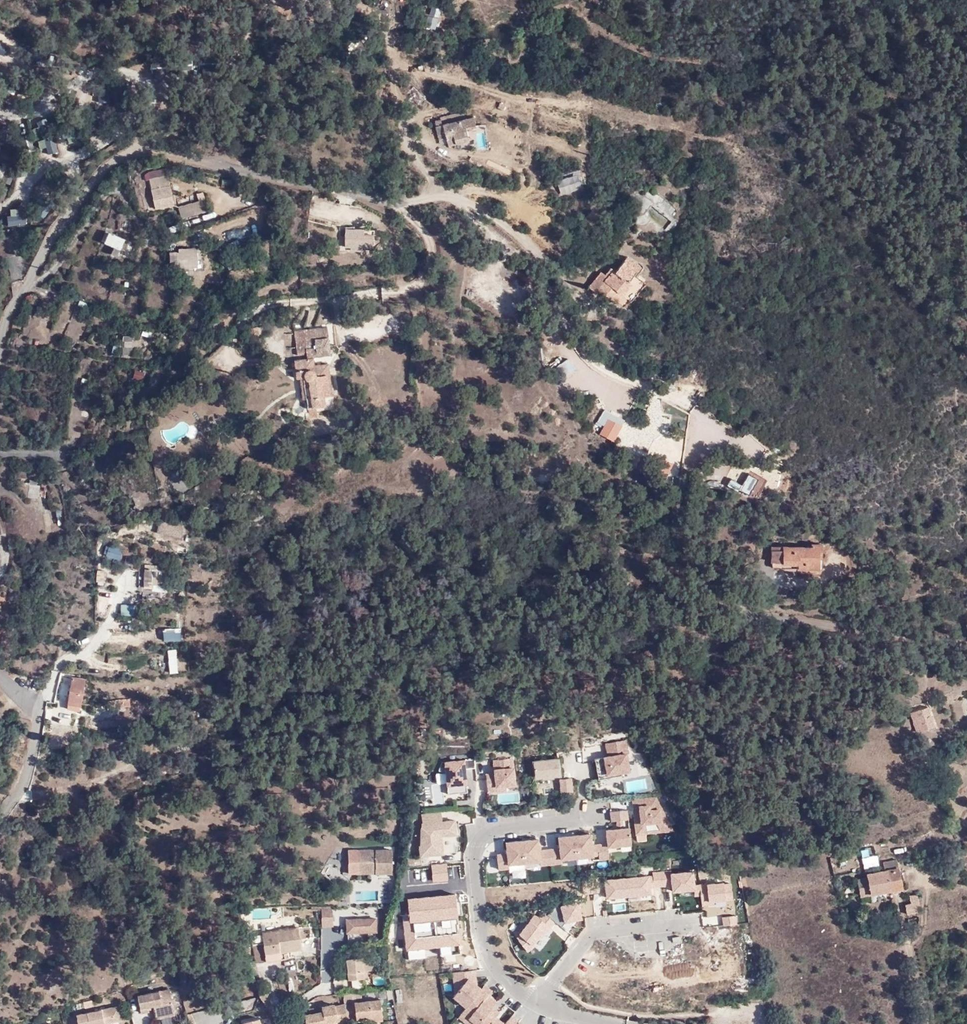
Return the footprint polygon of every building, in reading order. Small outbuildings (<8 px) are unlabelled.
[(422,42),(414,43),(414,52),(422,52),(422,42)] [(153,73),(168,70),(167,64),(152,67),(153,73)] [(413,87),(407,94),(420,105),(426,98),(413,87)] [(96,92),(95,101),(107,102),(108,93),(96,92)] [(440,118),(441,119),(442,125),(466,119),(464,111),(440,118)] [(442,125),(441,119),(435,121),(436,126),(435,127),(439,140),(446,138),(448,146),(455,144),(469,141),(466,129),(475,127),(473,117),(466,119),(442,125)] [(58,150),(53,135),(37,140),(42,155),(58,150)] [(149,179),(156,209),(174,205),(168,175),(149,179)] [(662,237),(679,207),(655,193),(638,223),(662,237)] [(182,218),(201,211),(198,201),(179,208),(182,218)] [(7,208),(8,225),(24,224),(23,207),(7,208)] [(601,218),(592,211),(581,223),(590,231),(601,218)] [(374,230),(347,230),(347,248),(374,248),(374,230)] [(126,240),(109,232),(104,243),(114,247),(111,254),(119,256),(126,240)] [(199,268),(198,247),(192,247),(171,248),(171,254),(183,254),(183,250),(192,250),(193,264),(184,264),(184,268),(199,268)] [(183,254),(171,254),(172,269),(184,268),(184,264),(193,264),(192,250),(183,250),(183,254)] [(627,256),(624,260),(637,271),(641,267),(627,256)] [(609,278),(607,276),(601,272),(589,286),(596,293),(599,289),(613,301),(619,293),(623,296),(631,303),(646,284),(634,274),(637,271),(624,260),(614,272),(609,278)] [(619,293),(613,301),(617,304),(623,296),(619,293)] [(327,327),(304,330),(307,359),(313,358),(313,357),(327,355),(326,347),(329,347),(327,327)] [(133,336),(123,336),(123,347),(132,347),(133,336)] [(313,358),(307,359),(295,360),(297,379),(301,378),(304,378),(305,378),(305,379),(305,380),(306,380),(307,381),(308,381),(309,381),(311,397),(306,398),(307,408),(325,406),(324,395),(322,381),(327,380),(327,375),(330,375),(328,364),(314,365),(313,358)] [(132,378),(143,380),(145,371),(133,369),(132,378)] [(304,378),(301,378),(303,399),(306,398),(311,397),(309,381),(308,381),(307,381),(306,380),(305,380),(305,379),(305,378),(304,378)] [(602,409),(596,421),(602,424),(597,432),(612,441),(623,421),(602,409)] [(179,469),(171,471),(171,478),(180,477),(179,469)] [(746,471),(738,490),(757,498),(765,479),(746,471)] [(838,543),(846,547),(852,535),(844,531),(838,543)] [(107,544),(104,556),(120,560),(122,548),(107,544)] [(811,547),(773,547),(772,566),(774,568),(775,568),(819,569),(819,559),(822,559),(822,545),(811,544),(811,547)] [(146,568),(144,568),(143,588),(153,588),(153,585),(161,586),(162,570),(154,569),(154,567),(146,567),(146,568)] [(103,584),(104,570),(96,569),(95,584),(103,584)] [(120,604),(121,615),(136,614),(135,603),(120,604)] [(177,672),(176,648),(167,649),(168,673),(177,672)] [(81,706),(85,679),(72,677),(68,703),(80,705),(81,706)] [(123,699),(107,701),(109,708),(124,705),(123,699)] [(917,710),(911,712),(917,732),(935,727),(928,707),(917,710)] [(628,750),(626,739),(605,744),(608,755),(626,751),(628,750)] [(608,755),(603,757),(606,774),(629,771),(626,751),(608,755)] [(492,759),(493,768),(514,767),(514,758),(492,759)] [(465,759),(443,762),(446,786),(448,785),(467,784),(465,759)] [(557,759),(531,761),(533,778),(559,778),(557,759)] [(493,768),(494,772),(495,791),(501,792),(506,789),(515,784),(514,767),(493,768)] [(494,772),(486,773),(487,791),(495,791),(494,772)] [(571,777),(559,778),(560,791),(573,791),(571,777)] [(467,784),(448,785),(449,793),(467,791),(467,784)] [(660,797),(632,798),(635,823),(658,823),(662,823),(662,821),(660,797)] [(628,810),(610,811),(611,828),(629,827),(628,810)] [(441,811),(413,813),(415,857),(443,854),(442,835),(457,834),(455,819),(442,820),(441,811)] [(662,823),(658,823),(659,832),(673,831),(668,819),(662,821),(662,823)] [(605,829),(607,847),(632,845),(629,827),(611,828),(605,829)] [(558,847),(560,860),(593,856),(592,843),(591,833),(557,836),(558,847)] [(455,835),(443,835),(444,852),(456,851),(455,835)] [(504,842),(505,852),(507,852),(508,864),(540,860),(539,849),(538,838),(504,842)] [(606,842),(592,843),(593,856),(593,860),(609,858),(607,847),(606,842)] [(558,847),(539,849),(540,860),(541,864),(561,863),(560,860),(558,847)] [(392,849),(359,849),(359,873),(392,873),(392,849)] [(505,852),(496,852),(498,869),(508,868),(508,864),(507,852),(505,852)] [(496,870),(495,859),(486,860),(489,885),(509,884),(507,869),(496,870)] [(902,888),(897,860),(883,862),(884,871),(867,874),(868,878),(857,880),(862,902),(871,900),(870,895),(902,888)] [(448,862),(433,864),(434,880),(449,879),(448,862)] [(672,871),(663,872),(665,887),(674,886),(674,892),(695,889),(696,889),(696,886),(694,872),(673,874),(672,871)] [(665,887),(663,872),(654,873),(655,887),(665,887)] [(651,876),(628,878),(630,896),(652,894),(651,876)] [(602,877),(593,878),(594,892),(604,892),(602,877)] [(594,892),(593,878),(584,879),(585,893),(594,892)] [(628,878),(607,880),(608,897),(630,896),(628,878)] [(725,883),(701,885),(702,895),(703,902),(734,899),(732,885),(725,885),(725,883)] [(458,906),(457,893),(409,898),(410,913),(405,913),(408,948),(426,947),(426,945),(451,943),(451,947),(460,946),(457,914),(454,915),(454,909),(458,906)] [(919,912),(916,893),(908,894),(909,902),(904,903),(905,914),(919,912)] [(555,907),(549,914),(557,921),(563,926),(566,922),(582,919),(579,902),(555,907)] [(333,905),(320,906),(321,926),(332,926),(333,905)] [(249,908),(232,909),(238,925),(243,924),(239,913),(249,913),(249,908)] [(552,927),(557,921),(549,914),(542,909),(537,910),(530,919),(532,920),(528,924),(527,923),(519,932),(522,935),(518,937),(528,951),(535,945),(533,944),(549,925),(552,927)] [(739,924),(738,916),(725,917),(725,926),(739,924)] [(376,918),(346,919),(347,933),(377,933),(376,918)] [(255,960),(265,958),(281,956),(280,952),(302,949),(299,927),(262,932),(263,943),(253,944),(255,960)] [(441,954),(461,952),(460,946),(451,947),(451,943),(426,945),(426,947),(408,948),(408,949),(441,946),(441,954)] [(362,958),(346,959),(348,980),(364,978),(362,958)] [(334,993),(333,970),(321,970),(322,994),(334,993)] [(452,972),(454,995),(470,977),(476,982),(476,970),(452,972)] [(454,995),(452,997),(466,1008),(484,988),(476,982),(470,977),(454,995)] [(464,1023),(479,1023),(493,1007),(484,1000),(492,990),(487,986),(484,988),(466,1008),(457,1018),(464,1023)] [(140,1014),(149,1012),(148,1007),(154,1006),(154,1011),(156,1018),(175,1014),(170,989),(137,996),(140,1014)] [(344,1003),(362,1001),(361,991),(343,993),(344,1003)] [(270,993),(255,994),(256,1012),(271,1011),(270,993)] [(344,1003),(345,1004),(348,1020),(356,1019),(371,1017),(372,1021),(383,1019),(380,999),(362,1001),(344,1003)] [(345,1004),(335,1006),(334,1005),(321,1007),(322,1011),(305,1015),(307,1023),(332,1023),(348,1021),(348,1020),(345,1004)] [(120,1005),(113,1007),(116,1021),(123,1019),(120,1005)] [(113,1007),(76,1014),(78,1023),(102,1023),(116,1021),(113,1007)] [(491,1023),(496,1017),(500,1012),(493,1007),(479,1023),(492,1023),(491,1023)] [(496,1017),(491,1023),(492,1023),(517,1023),(520,1021),(511,1015),(505,1023),(496,1017)]
